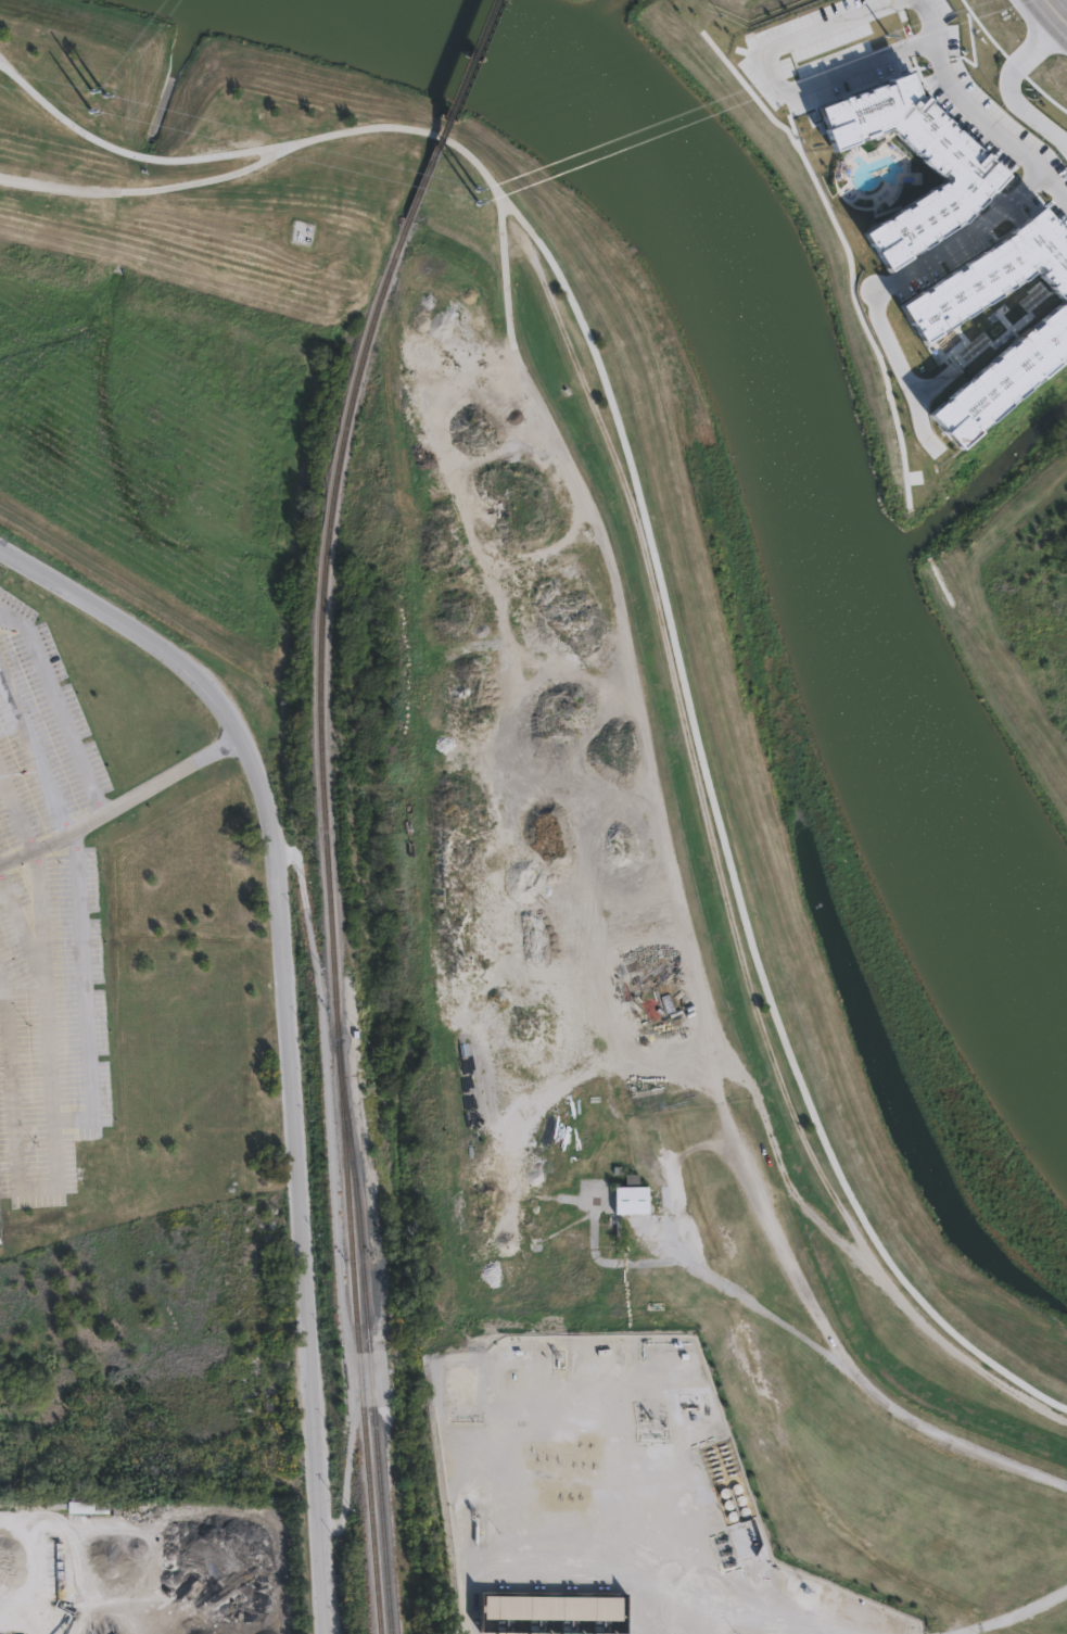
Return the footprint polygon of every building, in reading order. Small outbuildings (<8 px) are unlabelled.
[(800,114),(895,78),(907,100),(999,177),(953,227),(874,278),(850,241),(935,188),(876,136),(818,159),(800,114)] [(912,351),(999,295),(1021,277),(1051,307),(914,420),(941,455),(1066,351),(1066,251),(1032,211),(993,245),(884,312),(912,351)] [(639,1167),(640,1179),(649,1179),(649,1206),(615,1207),(615,1179),(626,1179),(626,1168),(639,1167)] [(478,1407),(447,1407),(447,1358),(479,1358),(478,1407)] [(621,1598),(485,1595),(484,1618),(621,1621),(621,1598)]
